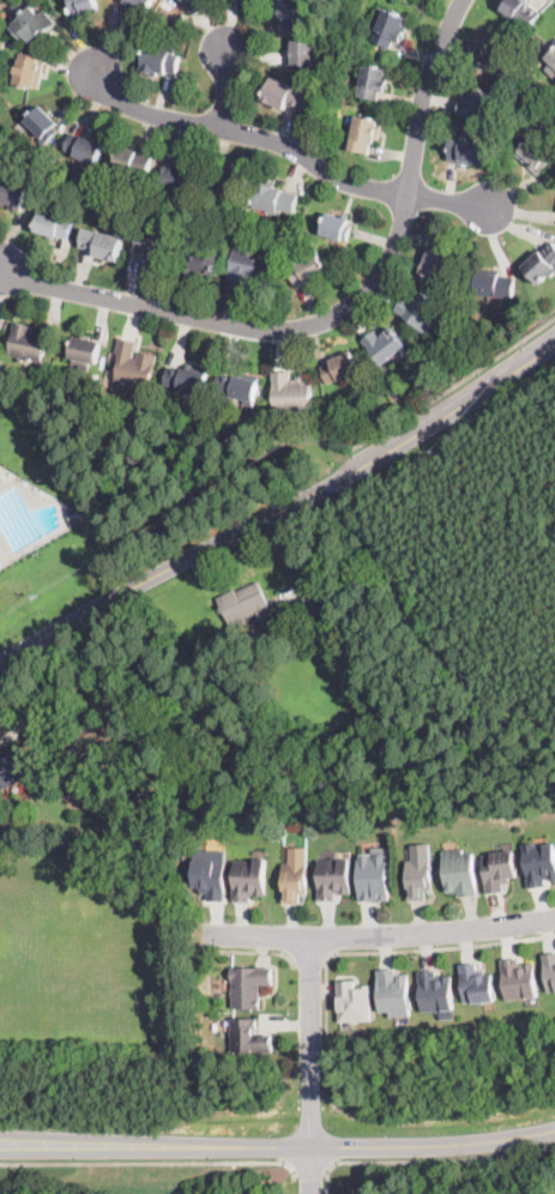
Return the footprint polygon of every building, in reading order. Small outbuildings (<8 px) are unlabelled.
[(74,18),(69,0),(97,0),(99,11),(79,17),(74,18)] [(122,5),(124,0),(152,0),(147,10),(145,16),(122,5)] [(193,14),(184,0),(210,0),(205,2),(207,6),(194,14),(193,14)] [(271,1),(273,0),(304,0),(313,13),(312,16),(308,18),(297,25),(290,17),(285,20),(271,1)] [(497,5),(502,0),(529,0),(529,1),(542,12),(529,29),(513,17),(511,20),(506,16),(503,14),(506,12),(497,5)] [(17,12),(14,12),(12,10),(12,5),(14,4),(18,4),(20,6),(20,10),(17,12)] [(40,13),(40,14),(46,10),(56,22),(40,37),(37,35),(31,41),(25,35),(22,38),(12,28),(14,25),(13,24),(20,17),(19,17),(31,5),(40,13)] [(405,31),(402,41),(396,38),(392,48),(373,41),(386,8),(411,18),(405,31)] [(183,35),(174,31),(177,23),(180,23),(186,25),(183,35)] [(491,35),(509,42),(506,49),(509,50),(506,60),(503,59),(500,65),(494,62),(491,65),(490,65),(488,64),(489,61),(481,58),(483,53),(478,52),(485,36),(490,37),(491,35)] [(313,41),(313,47),(316,47),(316,59),(313,59),(313,66),(306,66),(306,68),(302,68),(302,66),(294,66),(292,61),(289,61),(289,44),(289,43),(294,43),(294,40),(313,40),(313,41)] [(177,47),(176,52),(175,53),(182,55),(177,74),(167,72),(167,73),(158,72),(157,77),(150,76),(150,72),(141,70),(147,44),(162,48),(163,43),(177,47)] [(545,56),(554,47),(554,65),(545,56)] [(40,88),(40,89),(14,83),(22,53),(37,56),(36,61),(44,62),(40,88)] [(387,82),(385,91),(380,90),(378,100),(360,96),(361,85),(366,65),(386,68),(385,76),(388,77),(387,82)] [(525,73),(523,80),(514,78),(517,71),(525,73)] [(306,103),(303,109),(288,103),(285,109),(263,100),(264,98),(272,77),(310,92),(306,103)] [(491,91),(495,92),(503,95),(501,103),(505,104),(502,114),(497,113),(495,125),(465,116),(458,114),(463,96),(469,98),(471,91),(476,92),(477,88),(491,91)] [(11,107),(2,109),(0,103),(8,101),(11,107)] [(53,137),(46,143),(25,121),(41,105),(59,123),(54,127),(59,131),(53,137)] [(380,135),(380,138),(375,138),(375,143),(372,143),(370,153),(350,149),(356,116),(379,121),(378,125),(382,126),(380,135)] [(472,138),(478,138),(484,138),(483,164),(457,164),(457,161),(448,161),(450,138),(462,138),(462,131),(472,132),(472,138)] [(80,137),(83,137),(84,135),(104,144),(96,164),(64,150),(72,132),(80,137)] [(547,146),(554,154),(554,156),(539,174),(519,156),(517,153),(533,134),(539,140),(542,143),(543,141),(548,145),(547,146)] [(150,171),(149,176),(115,169),(120,146),(153,152),(150,171)] [(193,189),(192,194),(182,192),(181,195),(171,194),(173,191),(162,188),(167,164),(165,164),(168,155),(185,158),(185,162),(191,164),(191,168),(197,169),(193,189)] [(225,170),(225,168),(248,173),(243,195),(221,191),(221,188),(210,187),(213,168),(225,170)] [(50,175),(48,187),(38,185),(42,173),(50,175)] [(146,182),(146,185),(135,182),(138,175),(147,177),(146,182)] [(24,207),(23,211),(0,204),(7,180),(29,186),(23,205),(24,205),(24,207)] [(296,206),(295,211),(282,209),(280,213),(266,211),(266,210),(255,207),(259,181),(269,182),(269,183),(276,185),(276,187),(283,188),(283,191),(298,193),(296,206)] [(72,228),(68,237),(59,235),(56,242),(48,239),(49,235),(35,231),(42,209),(74,219),(72,228)] [(349,233),(346,241),(321,234),(328,212),(350,218),(348,224),(351,225),(349,233)] [(123,236),(119,261),(93,257),(96,251),(79,247),(84,228),(123,236)] [(140,241),(147,242),(147,241),(169,246),(164,267),(156,266),(156,270),(152,269),(151,271),(145,270),(145,267),(143,267),(144,261),(133,259),(138,240),(140,241)] [(454,246),(451,254),(453,255),(447,270),(456,273),(452,282),(445,279),(444,281),(421,271),(424,263),(430,248),(433,249),(438,240),(454,246)] [(553,241),(554,243),(554,273),(551,277),(550,275),(539,284),(523,266),(541,249),(542,251),(553,241)] [(219,252),(215,275),(199,271),(197,282),(179,278),(179,275),(181,261),(187,263),(189,246),(219,252)] [(235,248),(247,251),(247,249),(265,254),(265,258),(273,259),(267,288),(257,285),(258,278),(255,278),(254,282),(248,281),(245,294),(225,289),(229,272),(230,272),(235,248)] [(316,282),(314,283),(308,285),(306,282),(297,287),(288,269),(297,264),(297,263),(318,252),(330,275),(316,282)] [(514,291),(514,297),(476,295),(478,269),(500,270),(500,276),(515,277),(514,291)] [(422,290),(429,297),(444,308),(439,314),(444,318),(438,325),(434,322),(424,332),(402,314),(402,315),(394,309),(406,295),(410,298),(415,294),(417,296),(422,290)] [(49,342),(48,348),(46,346),(43,362),(23,358),(22,362),(18,362),(19,357),(10,355),(16,328),(13,328),(16,322),(32,326),(32,331),(48,334),(47,338),(49,339),(49,342)] [(392,327),(400,338),(408,345),(382,366),(367,345),(366,346),(362,340),(376,330),(382,336),(392,327)] [(86,336),(86,338),(101,342),(97,364),(91,363),(90,372),(79,369),(80,363),(65,360),(67,345),(72,346),(74,336),(82,337),(83,336),(86,336)] [(134,357),(137,357),(139,350),(158,355),(150,388),(116,381),(120,363),(119,362),(120,354),(116,352),(120,337),(138,342),(134,357)] [(475,354),(471,348),(479,344),(483,349),(475,354)] [(344,379),(339,380),(339,379),(328,384),(321,366),(331,362),(331,360),(340,356),(351,351),(360,372),(344,379)] [(194,367),(209,369),(203,394),(164,386),(169,366),(183,369),(185,364),(194,367)] [(440,376),(432,382),(427,375),(436,369),(440,376)] [(291,378),(291,379),(297,379),(297,376),(304,376),(304,379),(312,379),(313,414),(304,414),(304,422),(291,422),(291,414),(276,415),(275,384),(273,384),(273,372),(291,370),(291,378)] [(248,375),(252,376),(260,378),(254,405),(243,404),(245,399),(230,397),(230,396),(215,392),(219,372),(235,375),(236,373),(248,375)] [(72,525),(71,525),(67,508),(85,505),(88,521),(72,525)] [(264,591),(272,610),(259,617),(257,611),(243,617),(246,623),(233,629),(218,597),(235,589),(235,591),(259,580),(264,591)] [(312,651),(307,653),(301,639),(316,633),(321,647),(312,651)] [(8,788),(0,793),(0,760),(24,744),(44,776),(34,783),(30,776),(10,789),(8,788)] [(539,846),(554,844),(554,880),(550,881),(550,878),(545,879),(547,886),(530,888),(523,844),(538,842),(539,846)] [(429,844),(430,863),(432,863),(433,870),(430,870),(433,890),(427,890),(427,900),(409,901),(406,861),(412,860),(411,845),(429,844)] [(308,848),(307,868),(309,868),(309,874),(308,874),(308,893),(301,893),(301,903),(283,903),(284,863),(289,863),(289,848),(308,848)] [(382,899),(382,901),(375,901),(375,899),(361,900),(361,896),(358,854),(372,852),(372,849),(387,848),(390,899),(382,899)] [(463,849),(463,854),(473,852),(477,894),(460,896),(460,893),(456,893),(456,892),(446,892),(444,850),(463,849)] [(513,850),(514,866),(518,866),(518,870),(517,870),(518,876),(511,878),(511,882),(503,884),(505,891),(487,893),(487,888),(483,854),(513,850)] [(266,858),(266,894),(251,894),(251,901),(234,901),(235,858),(266,858)] [(351,860),(350,893),(337,892),(337,900),(319,900),(320,858),(351,860)] [(225,896),(225,901),(209,900),(209,893),(200,893),(200,888),(193,888),(194,860),(227,861),(225,896)] [(543,954),(554,951),(554,993),(549,994),(543,954)] [(520,958),(520,964),(533,963),(538,997),(506,1001),(501,959),(520,958)] [(477,964),(477,970),(485,970),(485,975),(493,973),(495,1001),(464,1003),(460,965),(477,964)] [(273,969),(273,984),(260,984),(260,1008),(234,1009),(233,996),(231,996),(231,989),(233,989),(233,981),(230,981),(230,967),(273,969)] [(436,969),(436,976),(452,975),(453,1011),(422,1012),(420,970),(436,969)] [(397,970),(397,973),(409,972),(410,994),(411,994),(411,1008),(410,1008),(410,1015),(390,1017),(390,1011),(380,1012),(378,971),(397,970)] [(356,981),(356,988),(360,988),(360,984),(370,984),(372,1020),(339,1021),(338,982),(356,981)] [(258,1019),(258,1035),(272,1033),(272,1041),(273,1041),(273,1051),(231,1051),(231,1019),(258,1019)]
